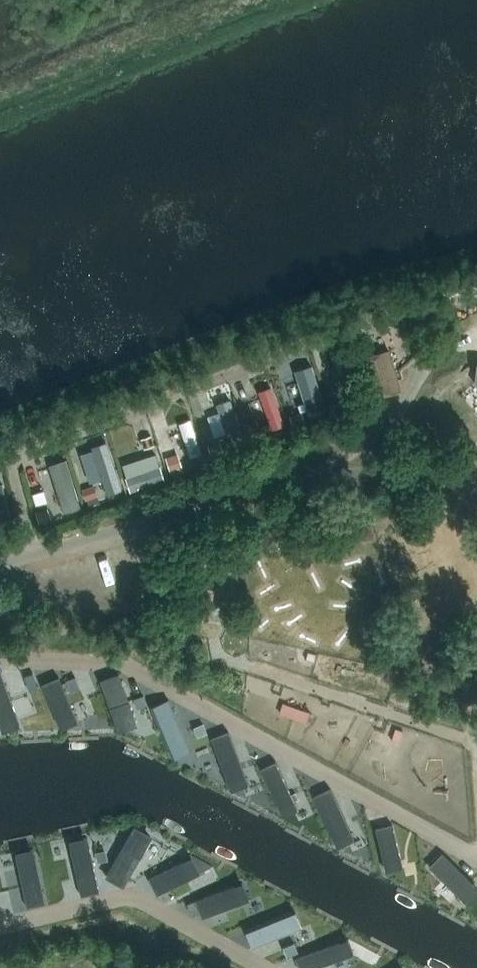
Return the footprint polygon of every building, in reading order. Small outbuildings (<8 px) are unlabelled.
[(369,399),(402,390),(390,348),(358,357),(369,399)] [(235,397),(219,401),(222,411),(211,414),(217,435),(233,430),(236,442),(247,439),(235,397)] [(342,400),(330,403),(333,415),(345,413),(342,400)] [(308,409),(295,413),(299,424),(311,420),(308,409)] [(260,426),(263,433),(272,429),(269,422),(260,426)] [(261,428),(248,432),(253,445),(265,440),(261,428)] [(151,435),(141,438),(144,448),(154,445),(151,435)] [(220,441),(208,445),(212,458),(224,454),(220,441)] [(98,446),(108,492),(123,488),(113,443),(98,446)] [(177,452),(165,456),(171,472),(183,468),(177,452)] [(67,512),(87,506),(71,456),(52,462),(67,512)] [(164,463),(127,477),(132,491),(169,478),(164,463)] [(11,518),(2,482),(0,483),(0,521),(11,518)] [(82,489),(85,500),(86,499),(97,496),(98,496),(94,485),(82,489)] [(48,508),(36,511),(39,521),(51,518),(48,508)] [(371,527),(360,529),(362,539),(373,537),(371,527)] [(215,589),(201,587),(196,615),(210,617),(215,589)] [(38,687),(33,673),(24,676),(30,690),(38,687)] [(80,687),(75,676),(66,680),(71,691),(80,687)] [(134,698),(137,707),(147,704),(144,695),(134,698)] [(287,699),(282,710),(309,722),(314,711),(287,699)] [(207,732),(204,723),(195,726),(198,735),(207,732)] [(105,849),(95,852),(98,862),(107,859),(105,849)] [(295,942),(283,946),(287,956),(298,951),(295,942)]
